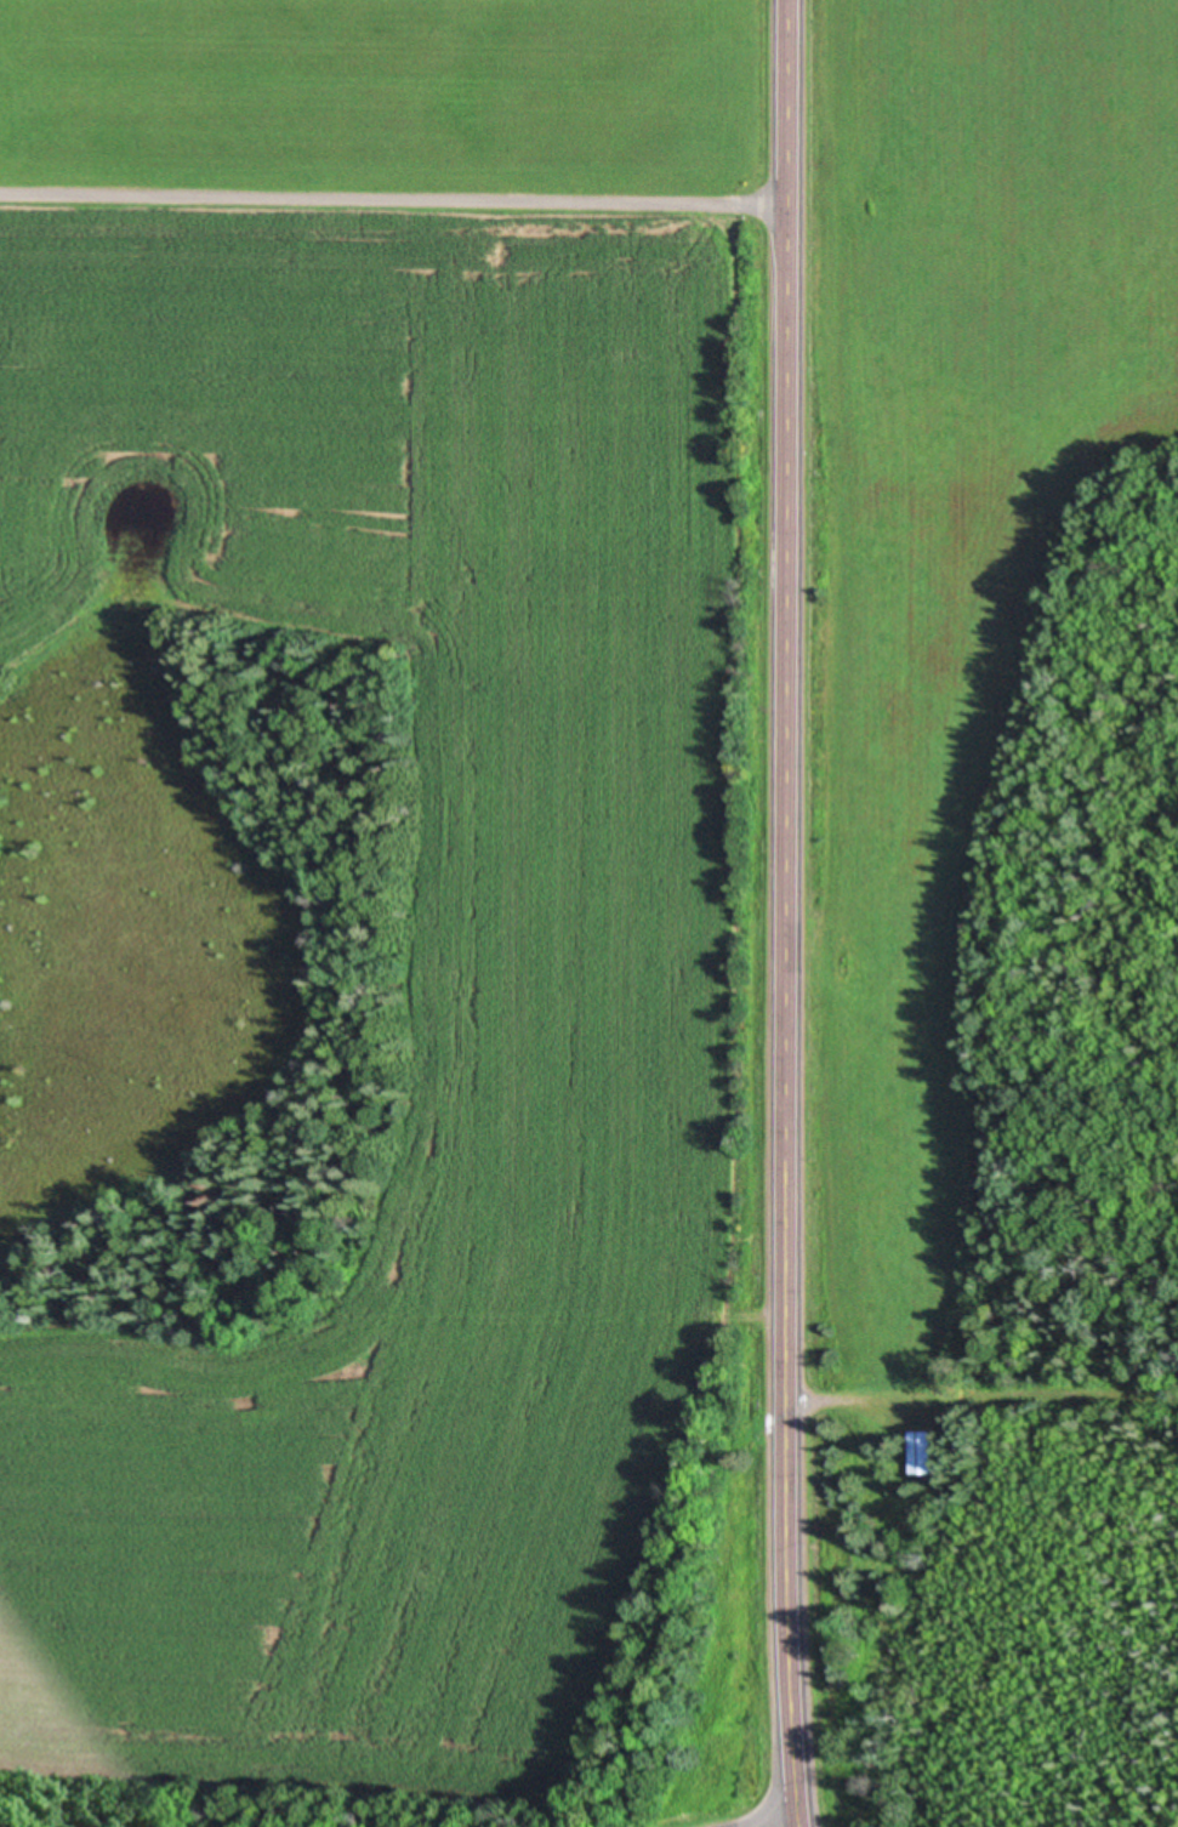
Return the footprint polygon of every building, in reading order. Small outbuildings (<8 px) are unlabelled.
[(912,1474),(912,1433),(934,1433),(934,1474),(912,1474)]
